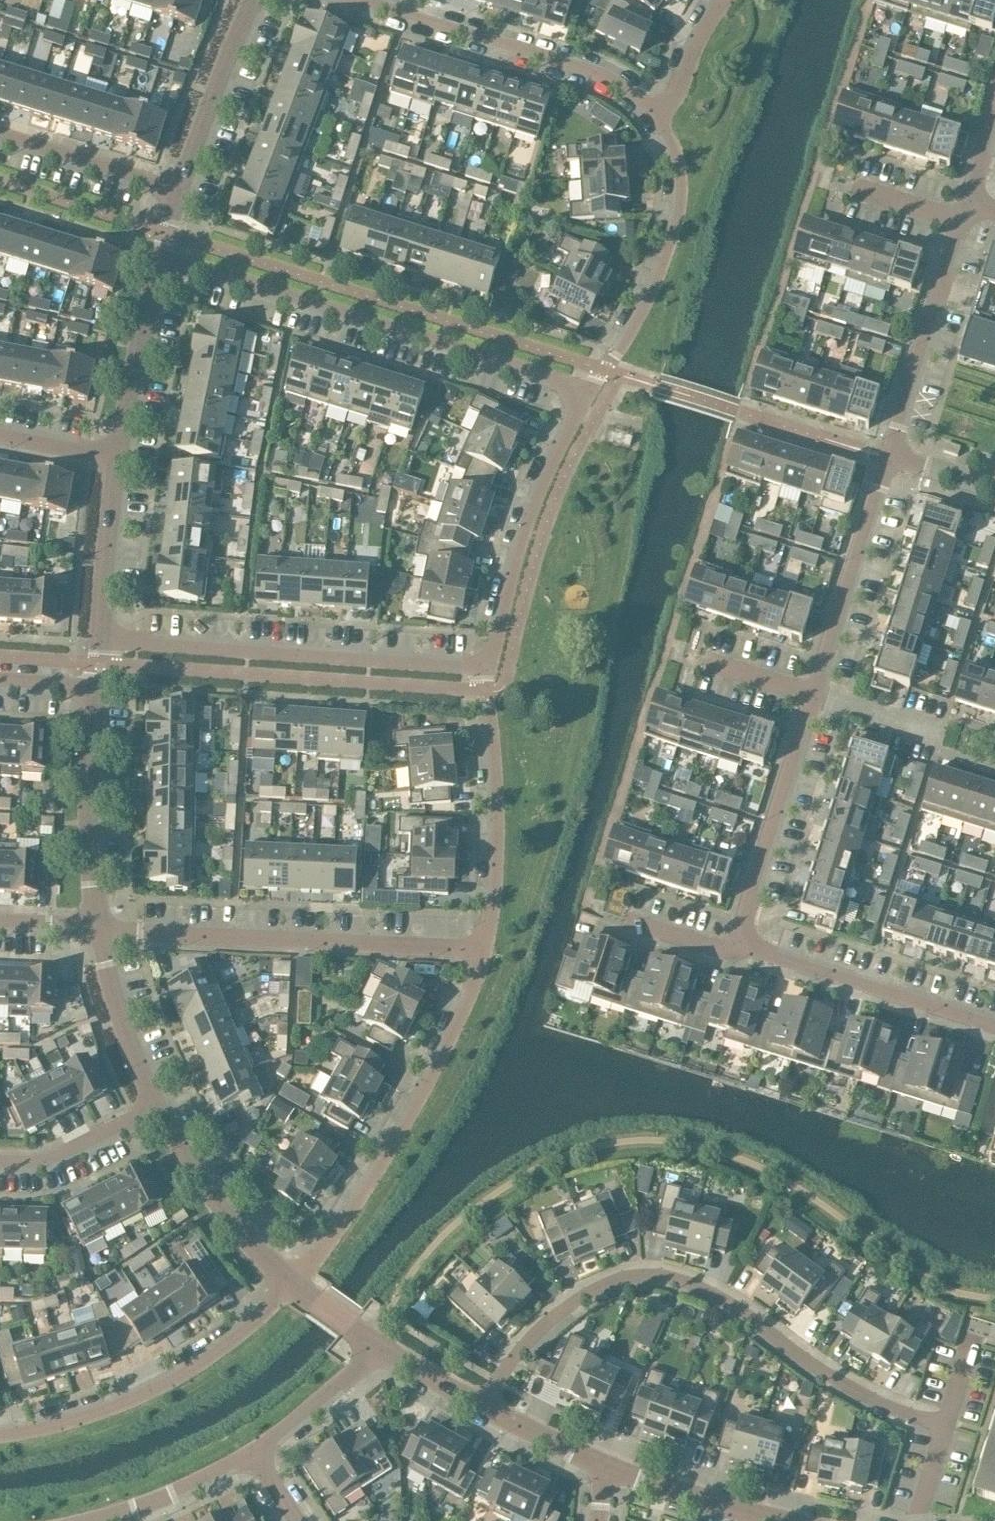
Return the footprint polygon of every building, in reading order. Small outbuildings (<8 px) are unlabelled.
[(157,0),(134,0),(132,6),(152,12),(152,13),(152,14),(157,0)] [(179,0),(157,0),(152,14),(173,20),(179,0)] [(173,20),(195,27),(203,0),(179,0),(173,20)] [(503,0),(481,0),(480,2),(501,9),(503,0)] [(501,9),(521,15),(526,0),(503,0),(501,9)] [(549,0),(526,0),(521,15),(542,21),(549,0)] [(572,0),(549,0),(542,21),(563,28),(572,0)] [(595,33),(616,43),(613,48),(625,53),(627,48),(639,54),(649,32),(645,31),(651,17),(614,0),(611,0),(595,33)] [(654,12),(663,1),(666,3),(669,0),(638,0),(654,12)] [(910,0),(873,0),(872,3),(905,14),(910,0)] [(932,0),(910,0),(905,14),(926,20),(932,0)] [(955,0),(932,0),(926,20),(947,27),(955,0)] [(977,0),(955,0),(947,27),(967,33),(977,0)] [(967,33),(969,33),(971,26),(994,34),(994,0),(977,0),(967,33)] [(15,20),(17,12),(7,9),(5,17),(15,20)] [(15,20),(24,23),(27,15),(17,12),(15,20)] [(297,36),(342,53),(350,32),(309,16),(305,26),(301,24),(297,36)] [(12,29),(15,20),(5,17),(2,26),(12,29)] [(57,30),(59,22),(50,19),(47,27),(57,30)] [(22,32),(24,23),(15,20),(12,29),(22,32)] [(59,22),(57,30),(66,34),(69,25),(59,22)] [(98,43),(101,35),(91,32),(88,40),(98,43)] [(52,44),(55,36),(45,33),(43,41),(52,44)] [(101,35),(98,43),(108,46),(111,38),(101,35)] [(55,36),(52,44),(62,48),(65,39),(55,36)] [(335,73),(342,53),(297,36),(292,47),(297,49),(293,58),(335,73)] [(876,52),(886,55),(891,42),(880,38),(876,52)] [(139,56),(142,48),(132,45),(129,53),(139,56)] [(94,57),(96,49),(87,46),(84,54),(94,57)] [(914,60),(917,50),(904,46),(901,56),(914,60)] [(142,48),(139,56),(149,59),(152,51),(142,48)] [(96,49),(94,57),(104,60),(106,52),(96,49)] [(917,50),(914,60),(927,64),(930,54),(917,50)] [(411,101),(425,59),(403,52),(390,94),(411,101)] [(882,69),(886,55),(876,52),(871,65),(882,69)] [(374,65),(383,68),(386,55),(377,53),(374,65)] [(334,74),(335,73),(293,58),(286,78),(327,93),(322,91),(329,72),(334,74)] [(955,73),(958,62),(945,58),(942,69),(955,73)] [(135,70),(137,62),(128,59),(125,67),(135,70)] [(189,71),(191,63),(181,59),(178,68),(189,71)] [(432,107),(445,65),(425,59),(411,101),(432,107)] [(137,62),(135,70),(145,73),(147,65),(137,62)] [(908,77),(912,66),(899,62),(895,73),(908,77)] [(958,62),(955,73),(968,77),(971,66),(958,62)] [(379,80),(383,68),(374,65),(370,77),(379,80)] [(453,114),(466,72),(445,65),(432,107),(433,108),(435,102),(454,108),(452,114),(453,114)] [(912,66),(908,77),(921,81),(925,70),(912,66)] [(21,73),(0,67),(0,104),(10,107),(21,73)] [(473,120),(486,78),(466,72),(453,114),(473,120)] [(31,113),(41,80),(21,73),(10,107),(31,113)] [(183,86),(186,77),(176,74),(173,83),(183,86)] [(950,90),(953,79),(940,75),(937,86),(950,90)] [(319,114),(327,93),(286,78),(278,98),(319,114)] [(494,127),(507,85),(486,78),(473,120),(494,127)] [(953,79),(950,90),(963,94),(966,83),(953,79)] [(51,120),(62,86),(41,80),(31,113),(51,120)] [(515,133),(528,91),(507,85),(494,127),(515,133)] [(72,126),(83,93),(62,86),(51,120),(72,126)] [(878,100),(847,90),(845,90),(837,113),(849,117),(844,136),(865,142),(878,100)] [(528,91),(515,133),(536,140),(549,98),(528,91)] [(93,133),(103,99),(83,93),(72,126),(93,133)] [(361,106),(370,109),(374,97),(365,94),(361,106)] [(312,134),(319,114),(278,98),(270,118),(312,134)] [(113,140),(124,104),(123,105),(103,99),(93,133),(113,139),(112,140),(113,140)] [(886,149),(899,107),(878,100),(865,142),(886,149)] [(134,147),(145,111),(124,104),(113,140),(134,147)] [(366,122),(370,109),(361,106),(357,119),(366,122)] [(907,155),(918,120),(898,114),(900,107),(899,107),(886,149),(907,155)] [(145,111),(134,147),(155,153),(167,117),(145,111)] [(304,154),(312,134),(270,118),(263,138),(304,154)] [(927,162),(938,126),(918,120),(907,155),(926,161),(926,162),(927,162)] [(938,126),(927,162),(949,169),(952,158),(961,161),(968,136),(938,126)] [(348,148),(357,151),(361,138),(352,135),(348,148)] [(398,146),(395,155),(407,159),(410,150),(409,150),(412,140),(402,137),(399,146),(398,146)] [(296,174),(304,154),(263,138),(255,159),(296,174)] [(395,155),(398,146),(385,142),(382,151),(395,155)] [(580,182),(620,180),(617,143),(565,146),(566,162),(578,161),(580,182)] [(353,163),(357,151),(348,148),(344,160),(353,163)] [(436,168),(439,159),(426,155),(424,164),(436,168)] [(390,170),(393,161),(381,157),(378,166),(390,170)] [(289,194),(296,174),(255,159),(247,179),(289,194)] [(439,159),(436,168),(448,172),(451,163),(439,159)] [(411,176),(413,167),(401,163),(398,172),(411,176)] [(413,167),(411,176),(423,180),(426,171),(413,167)] [(477,181),(480,172),(468,168),(465,177),(477,181)] [(480,172),(477,181),(490,185),(492,176),(480,172)] [(452,189),(455,180),(442,176),(440,185),(452,189)] [(335,189),(344,192),(348,179),(339,177),(335,189)] [(501,178),(499,187),(504,188),(503,192),(516,196),(525,199),(529,186),(520,184),(501,178)] [(281,215),(289,194),(247,179),(244,188),(240,186),(235,197),(281,215)] [(455,180),(452,189),(464,193),(467,184),(455,180)] [(620,180),(580,182),(581,204),(569,204),(570,220),(622,217),(620,180)] [(485,199),(488,190),(475,186),(473,195),(485,199)] [(340,204),(344,192),(335,189),(331,201),(340,204)] [(521,211),(525,199),(516,196),(512,208),(521,211)] [(273,236),(281,215),(235,197),(231,209),(235,211),(232,220),(273,236)] [(363,257),(376,215),(355,208),(342,250),(363,257)] [(384,263),(397,221),(376,215),(363,257),(384,263)] [(397,221),(384,263),(404,270),(416,233),(419,224),(398,217),(397,221)] [(322,230),(331,233),(335,221),(326,218),(322,230)] [(19,226),(0,220),(0,257),(8,260),(19,226)] [(416,233),(404,270),(425,276),(438,234),(439,230),(419,224),(416,233)] [(631,225),(617,225),(618,239),(632,238),(631,225)] [(825,274),(838,232),(816,225),(810,244),(798,240),(791,263),(825,274)] [(29,266),(40,233),(19,226),(8,260),(29,266)] [(327,246),(331,233),(322,230),(318,243),(327,246)] [(845,280),(858,238),(838,232),(825,274),(826,274),(828,267),(846,273),(844,280),(845,280)] [(50,273),(60,239),(40,233),(29,266),(50,273)] [(446,282),(459,240),(438,234),(425,276),(446,282)] [(564,236),(557,251),(568,256),(559,275),(595,293),(611,259),(615,249),(605,244),(600,254),(564,236)] [(866,287),(879,244),(858,238),(845,280),(866,287)] [(70,280),(81,244),(80,244),(80,245),(60,239),(50,273),(69,279),(69,280),(70,280)] [(466,289),(479,247),(478,247),(477,252),(458,246),(459,241),(459,240),(446,282),(466,289)] [(91,287),(102,251),(81,244),(70,280),(91,287)] [(886,293),(900,250),(898,250),(879,244),(866,287),(886,293)] [(479,247),(466,289),(488,295),(501,253),(479,247)] [(919,296),(920,291),(926,271),(918,268),(921,257),(900,250),(886,293),(888,294),(890,287),(919,296)] [(992,250),(980,287),(971,318),(959,356),(994,367),(994,251),(992,250)] [(102,251),(91,287),(112,294),(124,258),(102,251)] [(509,257),(503,276),(514,280),(521,261),(509,257)] [(578,326),(595,293),(559,275),(549,296),(559,301),(553,314),(578,326)] [(7,302),(9,293),(0,291),(0,300),(7,302)] [(794,312),(805,315),(809,302),(798,298),(794,312)] [(38,310),(41,301),(31,299),(29,307),(38,310)] [(41,301),(38,310),(48,312),(51,304),(41,301)] [(833,321),(836,310),(823,306),(820,317),(833,321)] [(80,320),(83,312),(73,309),(71,318),(80,320)] [(836,310),(833,321),(846,325),(849,314),(836,310)] [(83,312),(80,320),(91,323),(93,314),(83,312)] [(801,329),(805,315),(794,312),(790,325),(801,329)] [(35,324),(37,315),(27,313),(25,322),(35,324)] [(37,315),(35,324),(45,327),(47,318),(37,315)] [(94,326),(109,330),(113,317),(112,316),(110,325),(95,322),(94,326)] [(874,333),(877,323),(864,318),(861,329),(874,333)] [(827,337),(831,326),(818,322),(815,333),(827,337)] [(77,335),(79,326),(69,323),(67,332),(77,335)] [(194,344),(242,353),(247,331),(204,323),(202,332),(197,331),(194,344)] [(877,323),(874,333),(887,337),(890,327),(877,323)] [(79,326),(77,335),(87,337),(89,328),(79,326)] [(106,344),(109,330),(94,326),(93,332),(107,335),(105,344),(106,344)] [(831,326),(827,337),(840,341),(844,330),(831,326)] [(869,350),(872,339),(859,335),(856,346),(869,350)] [(872,339),(869,350),(882,354),(885,343),(872,339)] [(238,374),(242,353),(194,344),(192,356),(197,357),(195,366),(238,374)] [(269,359),(278,360),(281,348),(271,346),(269,359)] [(9,349),(0,347),(0,384),(2,384),(9,349)] [(23,388),(30,353),(9,349),(2,384),(23,388)] [(797,360),(766,350),(764,350),(756,373),(768,377),(763,396),(784,402),(797,360)] [(306,400),(319,358),(298,352),(285,394),(306,400)] [(44,394),(51,355),(50,355),(50,356),(30,353),(23,388),(43,392),(43,393),(44,394)] [(65,398),(72,359),(51,355),(44,394),(65,398)] [(327,407),(340,365),(319,358),(306,400),(327,407)] [(72,359),(65,398),(87,402),(95,363),(72,359)] [(275,373),(278,360),(269,359),(266,371),(275,373)] [(805,409),(816,374),(797,368),(799,361),(797,360),(784,402),(805,409)] [(348,413),(361,371),(340,365),(327,407),(348,413)] [(234,396),(238,374),(195,366),(191,387),(234,396)] [(368,420),(381,377),(361,371),(348,413),(368,420)] [(825,415),(837,380),(816,374),(805,409),(825,415)] [(389,426),(402,384),(381,377),(368,420),(369,420),(371,414),(390,420),(388,426),(389,426)] [(846,422),(857,386),(837,380),(825,415),(845,421),(845,422),(846,422)] [(402,384),(389,426),(410,433),(423,391),(402,384)] [(857,386),(846,422),(868,429),(879,393),(857,386)] [(234,397),(234,396),(191,387),(186,408),(224,416),(228,395),(234,397)] [(260,401),(270,403),(272,390),(263,388),(260,401)] [(470,433),(510,452),(520,432),(516,430),(522,417),(475,395),(469,409),(479,414),(470,433)] [(267,415),(270,403),(260,401),(258,414),(267,415)] [(220,436),(224,416),(186,408),(182,429),(225,438),(225,437),(220,436)] [(221,460),(225,438),(182,429),(178,451),(221,460)] [(252,443),(261,445),(264,432),(254,431),(252,443)] [(624,437),(611,432),(608,442),(621,446),(624,437)] [(501,473),(510,452),(470,433),(461,454),(472,459),(465,473),(491,483),(497,471),(501,473)] [(758,488),(771,445),(749,439),(743,457),(732,454),(724,477),(758,488)] [(258,458),(261,445),(252,443),(249,456),(258,458)] [(957,457),(960,448),(946,444),(943,453),(957,457)] [(781,487),(792,452),(771,445),(758,488),(759,488),(761,481),(781,487)] [(801,494),(812,458),(792,452),(781,487),(801,494)] [(273,464),(272,473),(284,475),(286,466),(288,455),(276,453),(273,464)] [(298,453),(294,466),(306,469),(310,457),(298,453)] [(313,457),(310,469),(320,472),(324,460),(313,457)] [(822,500),(833,464),(832,464),(831,464),(812,458),(801,494),(822,500)] [(833,464),(822,500),(844,507),(855,471),(833,464)] [(8,467),(0,465),(0,501),(2,502),(8,467)] [(173,489),(210,493),(220,494),(223,472),(175,466),(173,489)] [(23,507),(30,470),(29,469),(28,471),(8,467),(2,502),(22,505),(22,507),(23,507)] [(305,479),(307,470),(295,468),(293,477),(305,479)] [(44,511),(51,474),(30,470),(23,507),(44,511)] [(307,470),(305,479),(318,482),(320,472),(307,470)] [(487,496),(491,483),(465,473),(460,488),(449,484),(442,505),(484,519),(491,498),(487,496)] [(51,474),(44,511),(66,515),(73,478),(51,474)] [(400,475),(396,487),(408,491),(411,479),(400,475)] [(348,487),(350,478),(337,476),(336,485),(348,487)] [(350,478),(348,487),(361,490),(363,481),(350,478)] [(287,492),(288,482),(276,480),(274,489),(287,492)] [(288,482),(287,492),(299,494),(301,485),(288,482)] [(244,497),(253,498),(255,486),(245,485),(244,497)] [(390,489),(390,488),(381,487),(379,499),(388,501),(390,489)] [(329,500),(331,490),(318,488),(317,497),(329,500)] [(208,515),(210,493),(173,489),(170,510),(208,515)] [(331,490),(329,500),(342,502),(344,493),(331,490)] [(251,512),(253,498),(244,497),(242,510),(251,512)] [(386,514),(388,501),(379,499),(376,512),(386,514)] [(477,540),(484,519),(442,505),(436,525),(424,522),(419,539),(469,552),(473,539),(477,540)] [(955,542),(962,544),(968,522),(926,509),(919,531),(955,542)] [(205,536),(208,515),(170,510),(168,532),(205,536)] [(728,526),(739,529),(743,516),(732,512),(728,526)] [(766,534),(769,524),(756,519),(753,530),(766,534)] [(769,524),(766,534),(779,539),(782,528),(769,524)] [(734,543),(739,529),(728,526),(724,539),(734,543)] [(239,540),(248,541),(250,529),(240,528),(239,540)] [(948,562),(955,542),(919,531),(912,551),(948,562)] [(16,542),(18,534),(7,532),(6,541),(16,542)] [(203,557),(205,536),(168,532),(165,553),(209,558),(209,557),(203,557)] [(807,547),(811,536),(798,532),(794,543),(807,547)] [(18,534),(16,542),(26,544),(27,535),(18,534)] [(761,551),(764,540),(751,536),(748,547),(761,551)] [(811,536),(807,547),(820,551),(824,541),(811,536)] [(992,554),(994,545),(994,540),(986,537),(981,550),(992,554)] [(74,550),(75,541),(64,539),(63,548),(74,550)] [(466,566),(469,552),(419,539),(415,556),(427,559),(422,580),(465,589),(470,566),(466,566)] [(246,554),(248,541),(239,540),(237,553),(246,554)] [(764,540),(761,551),(774,555),(777,544),(764,540)] [(15,558),(16,549),(3,547),(2,556),(15,558)] [(16,549),(15,558),(28,560),(29,550),(16,549)] [(802,564),(805,553),(792,549),(789,560),(802,564)] [(988,567),(992,554),(981,550),(977,563),(988,567)] [(942,583),(948,562),(912,551),(906,572),(942,583)] [(206,580),(209,558),(165,553),(164,562),(159,562),(158,574),(206,580)] [(805,553),(802,564),(815,568),(818,557),(805,553)] [(72,565),(73,559),(73,556),(61,555),(60,564),(72,565)] [(279,603),(282,559),(259,558),(256,602),(279,603)] [(300,605),(303,561),(282,559),(279,603),(300,605)] [(322,606),(325,563),(303,561),(300,605),(322,606)] [(343,608),(346,564),(325,563),(322,606),(343,608)] [(346,564),(343,608),(366,610),(369,566),(346,564)] [(731,574),(699,564),(697,564),(690,587),(702,591),(696,610),(718,616),(731,574)] [(233,583),(243,584),(244,572),(235,570),(233,583)] [(935,604),(942,583),(906,572),(900,593),(935,604)] [(204,602),(206,580),(158,574),(156,586),(161,587),(160,597),(204,602)] [(739,623),(750,588),(730,582),(732,575),(731,574),(718,616),(739,623)] [(386,576),(385,587),(396,588),(398,577),(386,576)] [(969,592),(980,595),(984,582),(973,579),(969,592)] [(461,611),(465,589),(422,580),(418,602),(429,604),(426,619),(454,624),(457,610),(461,611)] [(32,623),(35,581),(34,581),(33,587),(13,586),(10,621),(32,623)] [(35,581),(32,623),(54,624),(55,615),(60,615),(60,616),(62,616),(63,598),(61,598),(61,599),(56,598),(57,583),(35,581)] [(241,597),(243,584),(233,583),(232,596),(241,597)] [(13,586),(0,585),(0,620),(10,621),(13,586)] [(759,629),(770,594),(750,588),(739,623),(759,629)] [(975,608),(980,595),(969,592),(965,605),(975,608)] [(929,624),(935,604),(900,593),(893,613),(929,624)] [(780,636),(791,600),(770,594),(759,629),(778,635),(778,636),(780,636)] [(791,600),(780,636),(801,643),(813,607),(791,600)] [(922,645),(929,624),(893,613),(887,634),(922,645)] [(956,633),(967,636),(971,623),(960,620),(956,633)] [(989,623),(985,634),(994,637),(994,625),(989,623)] [(963,649),(967,636),(956,633),(952,646),(963,649)] [(916,666),(922,645),(887,634),(880,654),(916,666)] [(909,688),(916,666),(880,654),(873,676),(874,676),(870,688),(890,695),(894,683),(909,688)] [(943,674),(954,678),(958,665),(947,661),(943,674)] [(976,708),(989,666),(988,666),(986,673),(966,666),(955,702),(976,708)] [(989,666),(976,708),(994,714),(994,668),(989,666)] [(950,690),(954,678),(943,674),(939,687),(950,690)] [(677,748),(690,706),(668,699),(663,717),(651,714),(643,737),(677,748)] [(163,731),(196,731),(197,709),(191,709),(191,700),(173,700),(173,708),(153,708),(153,718),(148,718),(148,731),(163,731)] [(698,754),(711,712),(690,706),(677,748),(698,754)] [(275,751),(276,738),(278,713),(256,712),(252,760),(274,761),(275,751)] [(703,738),(698,754),(718,761),(731,718),(711,712),(703,738)] [(297,753),(300,715),(278,713),(276,738),(275,751),(297,753)] [(318,760),(321,717),(300,715),(297,753),(317,754),(317,760),(318,760)] [(339,762),(343,718),(321,717),(318,760),(339,762)] [(343,718),(339,762),(362,764),(365,720),(343,718)] [(739,767),(752,724),(751,724),(731,718),(718,761),(739,767)] [(230,732),(240,733),(241,720),(231,719),(230,732)] [(752,724),(739,767),(740,767),(742,761),(763,767),(774,731),(752,724)] [(408,769),(452,766),(450,743),(446,743),(445,729),(393,733),(394,749),(406,748),(408,769)] [(200,732),(196,731),(163,731),(148,731),(147,743),(152,743),(152,752),(196,753),(200,753),(200,732)] [(24,733),(2,732),(0,763),(0,767),(20,768),(20,774),(21,774),(24,733)] [(239,746),(240,733),(230,732),(230,745),(239,746)] [(895,757),(888,755),(873,750),(876,738),(856,732),(853,744),(852,744),(846,766),(888,779),(895,757)] [(24,733),(21,774),(43,776),(44,761),(50,761),(50,762),(51,762),(52,744),(51,744),(51,745),(46,744),(46,735),(24,733)] [(196,775),(196,753),(152,752),(152,774),(196,775)] [(228,775),(237,776),(238,763),(229,762),(228,775)] [(452,766),(408,769),(409,792),(421,791),(422,805),(450,803),(449,789),(453,788),(452,766)] [(888,780),(888,779),(846,766),(839,786),(875,797),(881,778),(888,780)] [(942,818),(955,776),(934,769),(921,811),(942,818)] [(647,786),(658,790),(662,776),(651,772),(647,786)] [(908,785),(919,789),(923,776),(912,772),(908,785)] [(195,796),(196,775),(152,774),(151,795),(195,796)] [(236,789),(237,776),(228,775),(227,788),(236,789)] [(963,824),(976,782),(955,776),(942,818),(963,824)] [(685,795),(688,784),(675,779),(672,790),(685,795)] [(994,794),(994,788),(976,782),(963,824),(984,831),(994,794)] [(688,784),(685,795),(698,799),(701,788),(688,784)] [(915,801),(919,789),(908,785),(904,798),(915,801)] [(654,803),(658,790),(647,786),(643,799),(654,803)] [(833,807),(868,818),(869,818),(875,820),(882,800),(875,797),(839,786),(833,807)] [(272,798),(273,789),(259,788),(259,797),(272,798)] [(273,789),(272,798),(285,799),(285,789),(273,789)] [(315,801),(316,791),(303,790),(302,800),(315,801)] [(43,791),(42,812),(54,812),(55,791),(43,791)] [(316,791),(315,801),(328,801),(328,792),(316,791)] [(726,807),(730,796),(717,792),(713,803),(726,807)] [(365,807),(365,794),(356,793),(355,806),(365,807)] [(984,831),(994,834),(994,794),(984,831)] [(195,818),(195,796),(151,795),(151,817),(195,818)] [(680,811),(683,800),(670,796),(667,807),(680,811)] [(730,796),(726,807),(739,811),(742,800),(730,796)] [(10,810),(10,800),(0,800),(0,809),(10,810)] [(683,800),(680,811),(693,815),(696,804),(683,800)] [(271,813),(272,804),(259,803),(258,813),(271,813)] [(225,818),(235,819),(235,806),(226,805),(225,818)] [(293,815),(293,805),(280,805),(280,814),(293,815)] [(293,805),(293,815),(305,816),(306,806),(293,805)] [(364,819),(365,807),(355,806),(355,819),(364,819)] [(336,817),(336,808),(324,807),(323,817),(336,817)] [(862,839),(868,818),(833,807),(826,828),(862,839)] [(721,824),(724,813),(712,809),(708,820),(721,824)] [(724,813),(721,824),(734,828),(737,817),(724,813)] [(895,826),(906,830),(910,817),(899,814),(895,826)] [(9,825),(9,816),(0,815),(0,825),(9,825)] [(194,839),(195,818),(151,817),(150,839),(194,839)] [(53,828),(54,818),(41,818),(41,827),(53,828)] [(234,832),(235,819),(225,818),(224,831),(234,832)] [(409,856),(453,858),(454,836),(450,835),(451,821),(423,820),(399,818),(398,834),(410,835),(409,856)] [(650,834),(618,824),(616,824),(609,847),(621,851),(615,870),(637,876),(650,834)] [(902,843),(906,830),(895,826),(891,839),(902,843)] [(856,859),(862,839),(826,828),(820,848),(856,859)] [(650,834),(637,876),(658,883),(671,841),(650,834)] [(194,861),(194,839),(150,839),(150,848),(145,848),(145,860),(194,861)] [(678,889),(691,847),(671,841),(669,848),(658,883),(678,889)] [(930,857),(934,846),(921,842),(917,853),(930,857)] [(267,889),(269,845),(247,844),(245,888),(267,889)] [(289,890),(291,846),(290,846),(290,852),(270,851),(270,845),(269,845),(267,889),(289,890)] [(311,891),(313,847),(291,846),(289,890),(311,891)] [(934,846),(930,857),(943,861),(947,850),(934,846)] [(332,892),(334,848),(333,848),(333,854),(313,853),(314,847),(313,847),(311,891),(332,892)] [(699,896),(712,854),(691,847),(678,889),(697,895),(697,896),(699,896)] [(334,848),(332,892),(355,893),(357,849),(334,848)] [(849,880),(856,859),(820,848),(813,869),(849,880)] [(223,862),(232,862),(233,849),(223,849),(223,862)] [(16,852),(15,852),(15,858),(0,857),(0,892),(14,893),(16,852)] [(16,852),(14,893),(37,894),(37,885),(43,885),(43,886),(44,886),(45,868),(43,868),(43,869),(38,868),(39,853),(16,852)] [(712,854),(699,896),(720,903),(724,890),(732,892),(739,870),(711,861),(713,854),(712,854)] [(883,868),(894,871),(898,858),(887,855),(883,868)] [(971,870),(975,859),(962,855),(959,866),(971,870)] [(452,881),(453,858),(409,856),(408,877),(396,877),(396,893),(448,895),(448,881),(452,881)] [(925,874),(928,863),(915,859),(912,870),(925,874)] [(975,859),(971,870),(984,874),(988,863),(975,859)] [(194,883),(194,861),(145,860),(145,872),(150,873),(149,883),(170,883),(170,891),(187,892),(188,883),(194,883)] [(231,875),(232,862),(223,862),(222,875),(231,875)] [(928,863),(925,874),(938,878),(941,867),(928,863)] [(890,884),(894,871),(883,868),(879,881),(890,884)] [(843,899),(849,880),(813,869),(807,889),(850,903),(850,901),(843,899)] [(966,886),(970,875),(957,871),(953,882),(966,886)] [(970,875),(966,886),(979,890),(983,880),(970,875)] [(843,925),(850,903),(807,889),(800,911),(818,917),(814,929),(832,934),(836,922),(843,925)] [(362,890),(361,903),(373,903),(373,891),(362,890)] [(896,891),(882,937),(903,943),(914,908),(917,901),(917,898),(896,891)] [(870,909),(881,912),(885,899),(874,896),(870,909)] [(924,950),(937,907),(917,901),(903,943),(924,950)] [(937,907),(924,950),(945,956),(959,911),(958,911),(957,913),(937,907)] [(877,925),(881,912),(870,909),(866,922),(877,925)] [(959,911),(945,956),(965,963),(979,917),(959,911)] [(986,969),(994,939),(994,922),(979,917),(965,963),(986,969)] [(594,990),(609,942),(590,936),(589,941),(586,940),(579,963),(564,958),(555,988),(572,993),(575,984),(593,990),(590,999),(591,999),(594,990)] [(986,969),(994,972),(994,939),(986,969)] [(625,1010),(634,980),(622,976),(629,954),(626,953),(628,948),(609,942),(594,990),(591,999),(625,1010)] [(660,1012),(676,963),(657,957),(655,962),(652,961),(645,984),(634,980),(625,1010),(658,1020),(660,1012)] [(372,1001),(411,1021),(421,1000),(418,998),(424,985),(378,962),(371,977),(381,982),(372,1001)] [(175,1009),(220,990),(212,969),(206,971),(203,963),(187,970),(190,978),(171,986),(175,995),(171,997),(175,1009)] [(272,975),(289,976),(290,963),(273,963),(272,975)] [(691,1030),(700,1001),(689,997),(696,974),(693,973),(694,969),(676,963),(660,1012),(658,1020),(691,1030)] [(10,973),(0,972),(0,1008),(9,1008),(10,973)] [(30,1015),(32,974),(10,973),(9,1008),(29,1009),(29,1015),(30,1015)] [(32,974),(30,1015),(52,1016),(54,975),(32,974)] [(727,1032),(742,984),(723,978),(722,982),(719,981),(712,1004),(700,1001),(691,1030),(705,1035),(708,1026),(726,1031),(723,1040),(724,1041),(727,1032)] [(279,996),(288,997),(289,984),(280,983),(279,996)] [(757,1051),(767,1021),(755,1018),(762,995),(759,994),(761,989),(742,984),(727,1032),(724,1041),(757,1051)] [(188,1027),(229,1010),(220,990),(175,1009),(180,1020),(185,1018),(188,1027)] [(288,1010),(288,997),(279,996),(278,1009),(288,1010)] [(793,1054),(809,1004),(790,998),(788,1003),(785,1002),(778,1025),(767,1021),(757,1051),(791,1062),(793,1054)] [(401,1041),(411,1021),(372,1001),(362,1021),(372,1026),(366,1040),(391,1052),(398,1039),(401,1041)] [(824,1072),(833,1042),(822,1038),(829,1016),(826,1015),(827,1010),(809,1004),(793,1054),(791,1062),(824,1072)] [(75,1023),(87,1019),(85,1010),(73,1014),(75,1023)] [(197,1047),(232,1032),(224,1013),(229,1010),(188,1027),(197,1047)] [(298,1012),(297,1025),(309,1025),(310,1013),(298,1012)] [(860,1073),(875,1025),(856,1019),(855,1024),(852,1023),(844,1046),(833,1042),(824,1072),(857,1082),(860,1073)] [(277,1037),(286,1038),(287,1025),(278,1024),(277,1037)] [(80,1038),(92,1034),(89,1025),(77,1029),(80,1038)] [(890,1092),(900,1063),(888,1059),(895,1036),(892,1035),(894,1031),(875,1025),(860,1073),(857,1082),(859,1083),(861,1073),(880,1079),(877,1088),(890,1092)] [(205,1066),(245,1049),(240,1051),(232,1032),(197,1047),(205,1066)] [(7,1035),(7,1045),(20,1045),(20,1035),(7,1035)] [(286,1051),(286,1038),(277,1037),(276,1050),(286,1051)] [(331,1079),(369,1100),(381,1081),(377,1079),(384,1066),(339,1040),(331,1054),(342,1060),(331,1079)] [(926,1094),(941,1046),(922,1040),(921,1044),(918,1043),(911,1066),(900,1063),(890,1092),(924,1103),(926,1094)] [(46,1055),(57,1050),(53,1041),(41,1047),(46,1055)] [(924,1103),(970,1117),(979,1087),(955,1080),(962,1057),(959,1056),(960,1051),(941,1046),(926,1094),(924,1103)] [(213,1086),(254,1069),(245,1049),(205,1066),(213,1086)] [(16,1060),(16,1051),(3,1051),(3,1060),(16,1060)] [(16,1051),(16,1060),(29,1061),(29,1051),(16,1051)] [(295,1052),(294,1064),(306,1065),(307,1053),(295,1052)] [(67,1070),(84,1104),(104,1094),(100,1084),(104,1081),(105,1082),(106,1082),(98,1065),(97,1066),(97,1067),(92,1069),(87,1060),(67,1070)] [(284,1079),(291,1068),(283,1063),(276,1074),(284,1079)] [(254,1069),(213,1086),(222,1107),(241,1099),(244,1107),(260,1100),(257,1092),(263,1090),(254,1069)] [(65,1113),(84,1104),(67,1070),(48,1079),(65,1113)] [(46,1123),(65,1113),(48,1079),(29,1089),(27,1083),(26,1084),(46,1123)] [(358,1120),(369,1100),(331,1079),(320,1098),(330,1104),(323,1117),(348,1131),(355,1118),(358,1120)] [(26,1133),(46,1123),(26,1084),(6,1094),(13,1109),(9,1111),(8,1111),(7,1111),(15,1128),(16,1127),(16,1126),(21,1124),(26,1133)] [(284,1085),(278,1095),(289,1101),(294,1090),(284,1085)] [(274,1099),(265,1112),(272,1116),(281,1104),(274,1099)] [(285,1154),(322,1178),(334,1159),(331,1157),(339,1145),(315,1130),(307,1142),(297,1135),(285,1154)] [(250,1134),(244,1143),(255,1150),(261,1141),(250,1134)] [(310,1197),(322,1178),(285,1154),(273,1173),(283,1180),(275,1192),(298,1207),(306,1195),(310,1197)] [(147,1179),(142,1169),(122,1180),(143,1221),(163,1211),(155,1194),(159,1191),(160,1192),(161,1191),(153,1175),(152,1176),(152,1177),(147,1179)] [(127,1220),(130,1227),(143,1221),(122,1180),(103,1189),(120,1223),(127,1220)] [(102,1233),(120,1223),(103,1189),(84,1199),(104,1238),(102,1233)] [(594,1197),(573,1206),(576,1212),(593,1253),(613,1245),(612,1241),(625,1236),(615,1210),(601,1215),(599,1210),(594,1197)] [(84,1249),(104,1238),(84,1199),(64,1209),(69,1219),(64,1221),(63,1221),(62,1221),(70,1237),(72,1237),(71,1236),(76,1234),(84,1249)] [(687,1249),(698,1206),(676,1200),(673,1212),(659,1208),(652,1236),(666,1239),(665,1243),(687,1249)] [(698,1206),(687,1249),(709,1254),(710,1250),(724,1254),(731,1227),(717,1223),(720,1212),(698,1206)] [(593,1253),(576,1212),(557,1220),(552,1209),(537,1215),(545,1234),(557,1263),(570,1258),(572,1262),(593,1253)] [(178,1226),(188,1219),(183,1211),(172,1218),(178,1226)] [(23,1257),(24,1213),(3,1213),(1,1259),(2,1259),(2,1251),(22,1251),(22,1257),(23,1257)] [(24,1213),(23,1257),(46,1258),(46,1241),(51,1241),(51,1242),(53,1242),(53,1224),(52,1224),(52,1225),(46,1225),(47,1214),(24,1213)] [(504,1217),(487,1229),(496,1240),(512,1229),(504,1217)] [(131,1245),(136,1253),(147,1246),(142,1238),(131,1245)] [(174,1273),(199,1310),(205,1305),(206,1307),(219,1299),(214,1292),(226,1284),(197,1241),(184,1250),(192,1261),(174,1273)] [(125,1260),(136,1253),(131,1245),(120,1252),(125,1260)] [(804,1265),(808,1260),(807,1260),(803,1265),(786,1252),(782,1257),(771,1248),(754,1271),(766,1279),(763,1283),(781,1296),(804,1265)] [(139,1259),(144,1267),(155,1259),(149,1252),(139,1259)] [(133,1274),(144,1267),(139,1259),(128,1266),(133,1274)] [(492,1259),(476,1275),(480,1279),(513,1309),(528,1293),(525,1290),(535,1280),(514,1260),(504,1271),(500,1267),(492,1259)] [(804,1265),(781,1296),(800,1309),(802,1306),(814,1315),(844,1273),(832,1263),(824,1273),(808,1260),(804,1265)] [(73,1286),(85,1282),(82,1273),(70,1277),(73,1286)] [(181,1322),(199,1310),(174,1273),(173,1274),(177,1279),(160,1290),(181,1322)] [(60,1289),(73,1286),(70,1277),(58,1280),(60,1289)] [(102,1277),(94,1282),(99,1289),(107,1284),(102,1277)] [(505,1318),(513,1309),(480,1279),(472,1288),(466,1295),(457,1287),(446,1298),(484,1334),(494,1323),(497,1326),(505,1318)] [(91,1281),(82,1284),(85,1295),(94,1292),(91,1281)] [(32,1286),(23,1286),(23,1296),(32,1296),(32,1286)] [(1,1289),(0,1299),(13,1299),(14,1290),(1,1289)] [(870,1356),(893,1319),(874,1308),(881,1297),(867,1289),(856,1308),(840,1334),(853,1342),(851,1345),(870,1356)] [(163,1334),(181,1322),(160,1290),(141,1302),(163,1334)] [(834,1311),(841,1300),(834,1295),(827,1306),(834,1311)] [(44,1301),(47,1310),(59,1306),(56,1297),(44,1301)] [(34,1313),(47,1310),(44,1301),(31,1304),(34,1313)] [(103,1304),(113,1326),(125,1352),(140,1341),(145,1348),(157,1340),(156,1338),(163,1334),(141,1302),(123,1315),(125,1318),(113,1325),(104,1303),(103,1304)] [(844,1302),(836,1312),(844,1317),(851,1307),(844,1302)] [(125,1352),(113,1326),(103,1304),(91,1308),(94,1321),(74,1327),(87,1369),(94,1367),(95,1369),(109,1365),(107,1357),(125,1352)] [(929,1317),(943,1325),(949,1315),(935,1307),(929,1317)] [(22,1308),(11,1312),(15,1324),(26,1321),(22,1308)] [(700,1309),(697,1318),(700,1323),(705,1325),(710,1313),(700,1309)] [(893,1319),(870,1356),(878,1361),(890,1368),(892,1364),(904,1372),(919,1347),(931,1327),(917,1319),(911,1329),(901,1323),(893,1319)] [(74,1327),(73,1323),(52,1329),(66,1375),(87,1369),(74,1327)] [(35,1345),(34,1339),(33,1339),(45,1381),(66,1375),(52,1329),(55,1339),(35,1345)] [(33,1339),(13,1345),(9,1332),(0,1334),(0,1359),(8,1386),(22,1382),(25,1390),(39,1386),(38,1384),(45,1381),(33,1339)] [(597,1367),(599,1361),(580,1352),(585,1341),(570,1335),(549,1382),(562,1388),(560,1392),(570,1396),(581,1401),(597,1367)] [(644,1343),(639,1354),(647,1357),(652,1347),(644,1343)] [(747,1347),(745,1356),(757,1359),(759,1350),(747,1347)] [(728,1358),(724,1370),(732,1373),(736,1361),(728,1358)] [(597,1367),(581,1401),(602,1411),(603,1407),(617,1413),(628,1387),(633,1376),(619,1370),(616,1376),(597,1367),(600,1361),(599,1361),(597,1367)] [(538,1362),(534,1372),(548,1378),(552,1368),(538,1362)] [(665,1436),(680,1394),(661,1387),(665,1376),(650,1370),(643,1389),(632,1419),(645,1424),(644,1428),(665,1436)] [(802,1382),(798,1394),(808,1396),(811,1384),(802,1382)] [(680,1394),(665,1436),(686,1443),(688,1440),(701,1445),(712,1415),(719,1396),(704,1390),(700,1402),(680,1394)] [(751,1464),(763,1421),(742,1415),(739,1426),(725,1422),(717,1450),(731,1454),(730,1457),(751,1464)] [(763,1421),(751,1464),(773,1470),(774,1466),(788,1470),(796,1443),(782,1439),(785,1427),(763,1421)] [(425,1479),(449,1434),(437,1428),(436,1430),(431,1427),(430,1430),(421,1425),(404,1457),(413,1462),(408,1470),(425,1479)] [(352,1434),(333,1446),(361,1489),(392,1469),(366,1429),(354,1437),(352,1434)] [(449,1434),(425,1479),(463,1500),(476,1476),(464,1470),(473,1453),(464,1448),(465,1446),(461,1443),(462,1441),(449,1434)] [(810,1446),(804,1474),(818,1477),(817,1481),(840,1485),(849,1442),(826,1437),(825,1443),(824,1449),(810,1446)] [(849,1442),(840,1485),(850,1487),(862,1490),(863,1486),(877,1489),(883,1461),(868,1458),(871,1447),(859,1444),(849,1442)] [(343,1501),(361,1489),(333,1446),(314,1458),(316,1461),(304,1469),(334,1517),(348,1508),(343,1501)] [(983,1498),(994,1501),(994,1458),(983,1498)] [(529,1482),(531,1476),(519,1470),(518,1472),(513,1470),(512,1472),(503,1468),(487,1501),(496,1505),(492,1514),(507,1520),(510,1520),(529,1482)] [(529,1482),(510,1520),(511,1520),(514,1516),(524,1520),(558,1520),(560,1516),(548,1510),(556,1493),(547,1489),(548,1486),(543,1484),(544,1482),(531,1476),(529,1482)] [(212,1520),(252,1520),(246,1508),(233,1515),(231,1512),(212,1520)]
